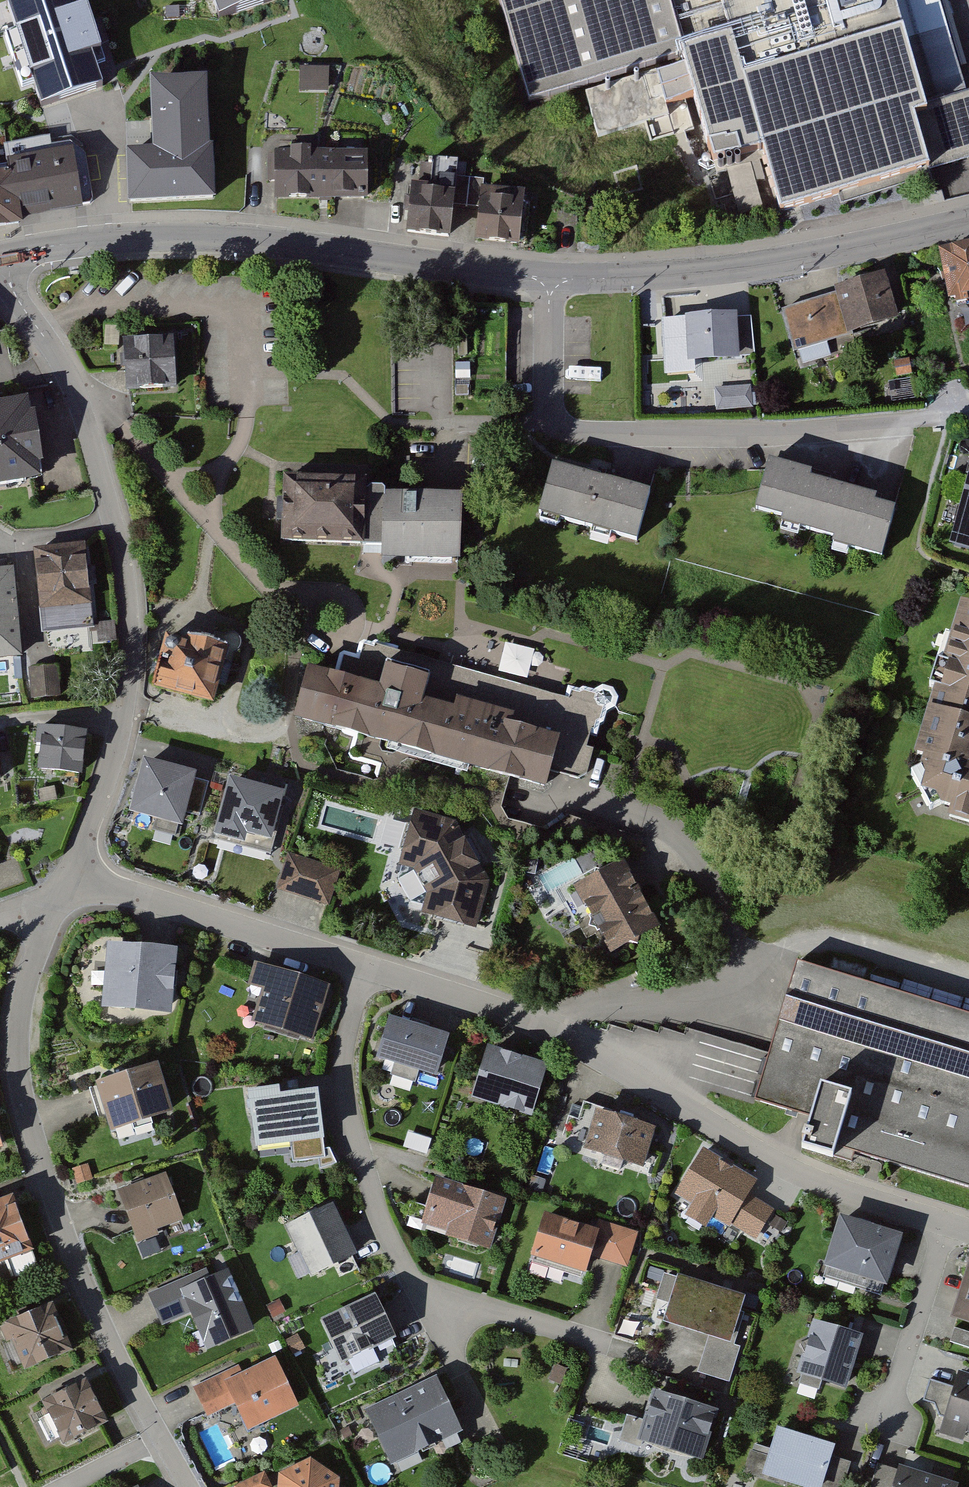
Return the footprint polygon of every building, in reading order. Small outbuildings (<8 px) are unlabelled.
[(4,15),(42,119),(104,97),(69,0),(48,0),(4,15)] [(221,35),(278,13),(273,0),(208,0),(221,35)] [(968,152),(968,131),(960,102),(929,0),(714,0),(717,8),(701,12),(697,0),(499,0),(531,104),(674,61),(707,168),(759,152),(777,211),(924,166),(968,152)] [(330,85),(331,64),(303,64),(302,85),(330,85)] [(157,152),(126,154),(129,204),(216,198),(209,79),(152,83),(157,152)] [(960,102),(968,131),(968,99),(960,102)] [(0,164),(0,230),(22,226),(21,219),(82,209),(72,151),(0,164)] [(364,157),(272,154),(271,199),(363,201),(364,157)] [(466,206),(471,184),(460,182),(455,203),(466,206)] [(451,191),(406,188),(403,237),(448,241),(451,191)] [(527,196),(478,193),(475,246),(524,249),(527,196)] [(936,256),(949,303),(968,298),(968,247),(936,256)] [(839,300),(783,317),(794,352),(898,321),(885,275),(836,289),(839,300)] [(752,317),(689,320),(691,364),(754,361),(752,317)] [(178,340),(119,342),(120,393),(180,392),(178,340)] [(753,391),(721,392),(721,410),(753,410),(753,391)] [(0,406),(0,484),(36,480),(27,403),(0,406)] [(948,548),(968,553),(968,457),(948,548)] [(813,474),(766,461),(753,510),(779,517),(777,524),(831,538),(829,545),(883,560),(896,514),(872,507),(874,500),(810,482),(813,474)] [(651,495),(551,466),(537,513),(638,541),(651,495)] [(360,483),(282,480),(279,540),(383,545),(383,562),(455,565),(458,500),(359,496),(360,483)] [(82,548),(34,552),(40,618),(88,614),(82,548)] [(0,574),(0,664),(22,662),(13,573),(0,574)] [(953,604),(909,771),(929,813),(968,825),(968,609),(953,604)] [(221,652),(164,639),(153,695),(210,707),(221,652)] [(340,682),(308,673),(296,720),(548,786),(552,771),(594,782),(617,696),(572,684),(568,698),(365,644),(361,659),(347,656),(340,682)] [(61,666),(31,669),(34,699),(64,697),(61,666)] [(83,736),(38,730),(33,770),(78,775),(83,736)] [(193,776),(144,763),(133,809),(181,822),(193,776)] [(284,795),(230,780),(213,836),(244,845),(247,835),(270,842),(284,795)] [(456,821),(414,813),(401,868),(415,872),(429,893),(423,917),(480,935),(493,879),(456,821)] [(341,869),(291,854),(280,889),(330,904),(341,869)] [(662,931),(622,863),(575,890),(615,958),(662,931)] [(172,950),(105,946),(102,1009),(169,1013),(172,950)] [(792,967),(753,1101),(807,1117),(797,1150),(831,1160),(833,1151),(968,1190),(968,1018),(792,967)] [(329,989),(257,968),(250,991),(263,995),(254,1024),(313,1042),(329,989)] [(450,1039),(387,1018),(374,1056),(438,1077),(450,1039)] [(542,1068),(485,1049),(470,1096),(527,1115),(542,1068)] [(154,1067),(94,1083),(107,1133),(168,1116),(154,1067)] [(276,1086),(246,1089),(251,1149),(324,1143),(319,1093),(277,1097),(276,1086)] [(658,1134),(596,1112),(581,1155),(643,1177),(658,1134)] [(756,1179),(705,1151),(679,1197),(691,1204),(684,1216),(706,1229),(715,1214),(757,1238),(773,1209),(748,1195),(756,1179)] [(162,1175),(115,1194),(136,1246),(158,1237),(155,1229),(180,1219),(162,1175)] [(506,1200),(434,1177),(418,1226),(490,1249),(506,1200)] [(0,1203),(0,1265),(28,1256),(10,1200),(0,1203)] [(356,1258),(332,1206),(288,1227),(313,1279),(356,1258)] [(595,1233),(541,1215),(527,1257),(580,1274),(586,1257),(625,1270),(637,1234),(599,1222),(595,1233)] [(901,1240),(839,1218),(823,1264),(885,1286),(901,1240)] [(653,1264),(644,1310),(666,1314),(675,1268),(653,1264)] [(957,1318),(968,1322),(968,1271),(957,1318)] [(204,1274),(151,1295),(164,1328),(189,1319),(201,1350),(251,1331),(228,1272),(207,1281),(204,1274)] [(740,1303),(681,1284),(668,1324),(711,1338),(700,1370),(734,1381),(743,1351),(736,1349),(746,1316),(736,1313),(740,1303)] [(375,1298),(319,1322),(339,1369),(395,1345),(375,1298)] [(48,1309),(1,1326),(18,1374),(66,1357),(48,1309)] [(865,1338),(815,1321),(796,1377),(846,1393),(865,1338)] [(968,1349),(968,1330),(957,1326),(951,1343),(968,1349)] [(225,1376),(195,1388),(207,1417),(228,1408),(239,1434),(296,1409),(275,1360),(227,1381),(225,1376)] [(958,1376),(942,1435),(966,1441),(968,1434),(968,1435),(968,1379),(958,1376)] [(435,1380),(368,1411),(394,1466),(461,1435),(435,1380)] [(107,1426),(87,1383),(41,1404),(60,1447),(107,1426)] [(717,1411),(658,1390),(640,1442),(700,1462),(717,1411)] [(778,1433),(764,1479),(791,1486),(846,1486),(853,1465),(831,1459),(834,1450),(778,1433)] [(307,1461),(277,1480),(276,1486),(336,1486),(337,1479),(307,1461)] [(881,1466),(875,1486),(949,1486),(881,1466)] [(235,1486),(268,1486),(260,1473),(235,1486)]
